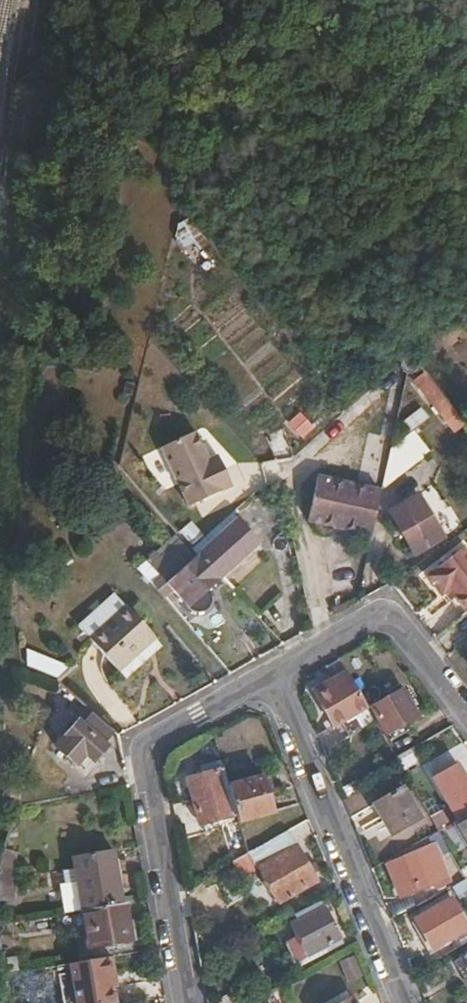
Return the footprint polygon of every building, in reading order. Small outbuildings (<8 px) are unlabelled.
[(179,225),(175,238),(184,248),(193,242),(200,250),(208,244),(189,219),(179,225)] [(404,359),(400,361),(399,365),(398,366),(399,369),(399,370),(401,372),(404,373),(406,374),(408,374),(411,373),(414,373),(416,372),(417,370),(418,367),(417,365),(416,361),(414,359),(412,358),(409,358),(406,358),(404,359)] [(465,423),(425,371),(414,380),(454,432),(465,423)] [(399,424),(408,434),(412,431),(429,418),(420,407),(399,424)] [(227,489),(198,429),(156,450),(185,510),(227,489)] [(408,434),(390,449),(382,485),(383,486),(428,451),(412,431),(408,434)] [(307,521),(371,535),(380,491),(317,477),(307,521)] [(418,495),(389,513),(414,555),(443,537),(418,495)] [(233,512),(190,550),(195,556),(238,518),(233,512)] [(166,583),(173,591),(189,608),(190,609),(195,612),(201,612),(207,610),(211,603),(211,598),(211,594),(209,590),(261,544),(238,518),(195,556),(166,583)] [(175,534),(156,552),(159,556),(179,538),(175,534)] [(195,556),(190,550),(179,538),(159,556),(156,552),(146,561),(160,577),(152,584),(158,590),(166,583),(195,556)] [(466,614),(466,613),(466,550),(464,546),(424,576),(440,598),(444,594),(448,592),(454,598),(466,614)] [(138,569),(152,584),(160,577),(146,561),(138,569)] [(159,591),(165,599),(173,591),(166,583),(158,590),(159,591)] [(450,602),(454,598),(448,592),(444,594),(450,602)] [(91,639),(127,607),(115,593),(79,626),(91,639)] [(155,637),(128,606),(127,607),(91,639),(118,671),(155,638),(155,637)] [(155,638),(118,671),(126,679),(162,646),(155,638)] [(28,666),(56,678),(60,665),(27,651),(28,666)] [(338,659),(325,666),(333,679),(346,672),(338,659)] [(60,665),(56,678),(57,678),(70,668),(60,665)] [(346,672),(333,679),(332,680),(334,683),(315,694),(322,708),(333,728),(367,708),(346,672)] [(384,737),(404,725),(419,717),(402,687),(368,706),(384,737)] [(56,761),(70,773),(75,765),(84,773),(107,746),(104,744),(113,733),(91,713),(82,724),(78,721),(55,746),(62,753),(56,761)] [(371,716),(363,721),(371,735),(379,730),(371,716)] [(407,731),(404,725),(384,737),(388,742),(407,731)] [(228,785),(221,760),(199,766),(201,775),(186,778),(199,825),(236,815),(228,785)] [(64,779),(70,773),(56,761),(51,767),(64,779)] [(236,815),(239,823),(275,813),(264,775),(228,785),(236,815)] [(402,787),(372,804),(390,836),(420,818),(402,787)] [(454,822),(466,842),(466,814),(454,822)] [(433,822),(415,833),(415,844),(438,831),(433,822)] [(247,854),(246,855),(254,871),(259,868),(279,905),(317,884),(288,831),(247,854)] [(439,858),(451,851),(438,831),(430,836),(439,858)] [(430,836),(420,841),(422,844),(416,846),(418,852),(387,865),(394,882),(399,879),(405,894),(431,883),(434,890),(450,882),(439,858),(430,836)] [(80,910),(80,911),(123,904),(114,850),(71,857),(73,869),(75,882),(64,884),(59,884),(63,912),(80,910)] [(465,877),(466,875),(466,857),(466,855),(456,861),(465,877)] [(15,901),(13,869),(14,867),(0,870),(0,902),(15,901)] [(62,871),(64,884),(75,882),(73,869),(62,871)] [(454,894),(457,900),(466,895),(466,886),(454,894)] [(414,920),(431,950),(466,929),(466,924),(452,898),(414,920)] [(297,936),(285,942),(298,968),(342,944),(341,941),(320,901),(293,915),(295,919),(289,922),(297,936)] [(123,904),(80,911),(87,950),(133,941),(127,903),(123,904)] [(455,960),(466,982),(466,953),(455,960)] [(16,956),(2,958),(3,972),(18,971),(16,956)] [(74,1002),(114,1002),(111,986),(109,974),(116,973),(113,957),(68,964),(74,1002)] [(57,967),(64,1002),(74,1002),(68,964),(57,967)] [(250,1000),(243,986),(211,1002),(244,1002),(250,1000)]
